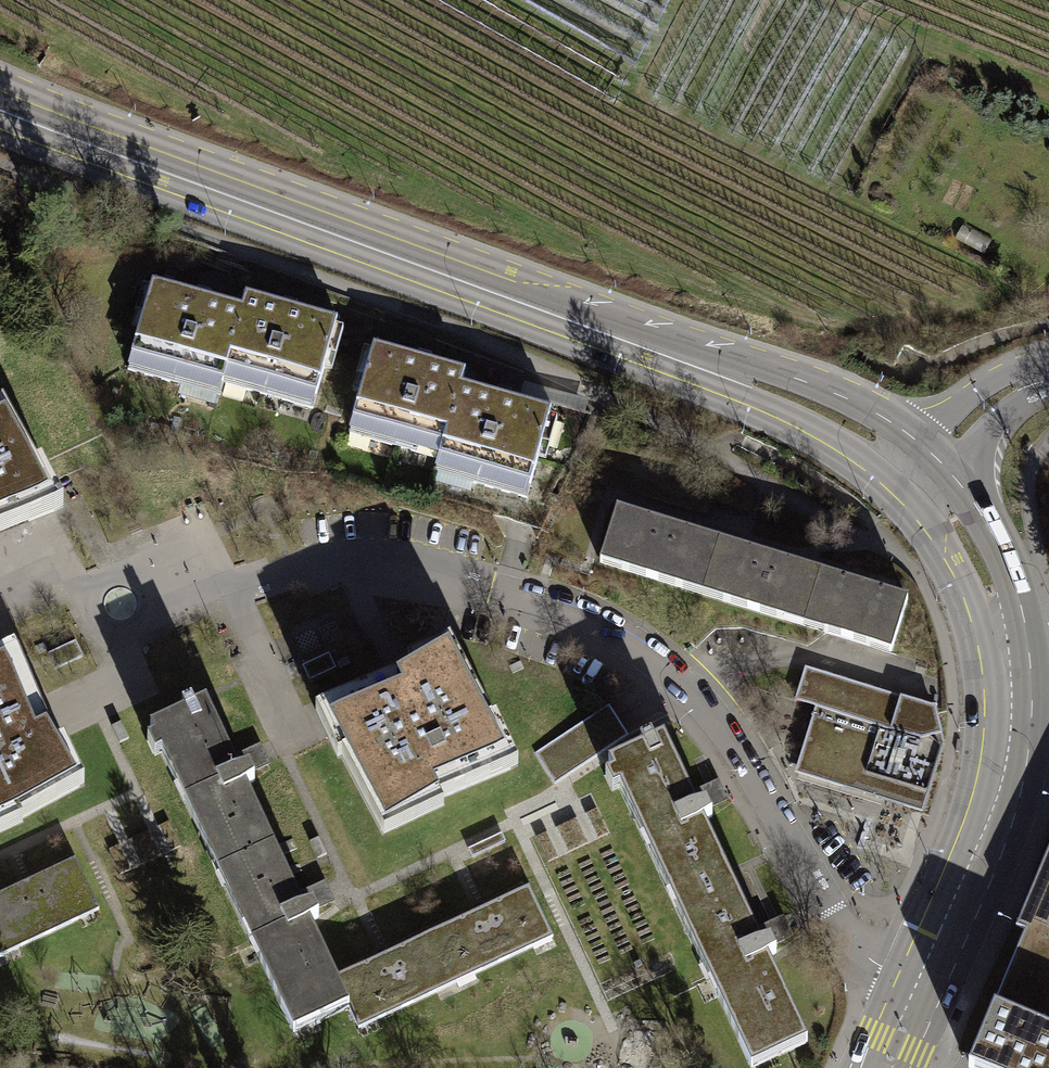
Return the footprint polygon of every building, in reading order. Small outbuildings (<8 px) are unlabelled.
[(218,382),(239,308),(146,282),(121,371),(214,396),(218,382)] [(239,308),(218,382),(309,407),(334,321),(242,295),(239,308)] [(347,433),(437,459),(459,385),(463,373),(372,346),(347,433)] [(587,399),(522,382),(518,395),(584,412),(587,399)] [(549,411),(459,385),(437,459),(434,472),(523,498),(549,411)] [(53,509),(36,462),(3,405),(0,407),(0,531),(53,509)] [(683,581),(703,587),(717,541),(672,528),(671,531),(659,527),(660,524),(613,510),(600,555),(621,562),(619,569),(680,588),(683,581)] [(784,613),(805,619),(819,572),(773,558),(772,562),(761,558),(762,555),(717,541),(703,587),(724,593),(721,601),(782,619),(784,613)] [(858,584),(819,572),(805,619),(825,625),(823,633),(867,646),(870,638),(891,645),(905,598),(866,587),(865,590),(856,588),(858,584)] [(77,645),(51,656),(56,668),(82,657),(77,645)] [(413,670),(322,707),(341,757),(380,830),(422,807),(509,770),(492,721),(451,646),(413,670)] [(23,817),(80,786),(53,747),(17,657),(0,663),(0,825),(23,817)] [(329,657),(303,668),(308,681),(334,671),(329,657)] [(803,668),(794,697),(815,704),(794,768),(918,807),(939,738),(932,704),(803,668)] [(148,728),(216,874),(272,847),(243,785),(252,781),(245,768),(237,772),(204,702),(192,708),(190,702),(179,707),(182,712),(148,728)] [(608,708),(537,753),(557,783),(627,738),(608,708)] [(676,891),(682,905),(730,883),(716,851),(709,855),(694,824),(711,816),(705,802),(688,810),(673,778),(679,775),(661,737),(652,742),(650,737),(639,742),(641,747),(607,764),(633,819),(640,815),(656,850),(649,853),(668,894),(676,891)] [(596,812),(586,816),(597,840),(607,836),(596,812)] [(576,820),(556,830),(569,855),(589,845),(576,820)] [(150,832),(129,842),(140,866),(161,856),(150,832)] [(546,835),(537,839),(548,864),(558,860),(546,835)] [(501,837),(469,852),(472,858),(504,844),(501,837)] [(120,847),(111,851),(123,875),(131,871),(120,847)] [(301,908),(272,847),(216,874),(291,1032),(346,1007),(332,978),(307,922),(316,918),(309,904),(301,908)] [(1024,934),(1048,944),(1048,850),(1016,930),(1024,934)] [(0,894),(0,954),(96,910),(73,860),(28,880),(30,884),(20,888),(19,885),(0,894)] [(744,912),(730,883),(682,905),(689,920),(682,923),(700,962),(706,959),(723,993),(716,997),(746,1061),(801,1036),(780,991),(776,994),(760,960),(775,953),(768,940),(753,947),(738,915),(744,912)] [(473,912),(431,932),(454,982),(552,937),(528,887),(485,907),(487,911),(475,917),(473,912)] [(356,1028),(454,982),(431,932),(388,952),(390,957),(378,962),(376,957),(332,978),(346,1007),(356,1028)] [(1024,934),(969,1067),(1048,1067),(1048,944),(1024,934)]
